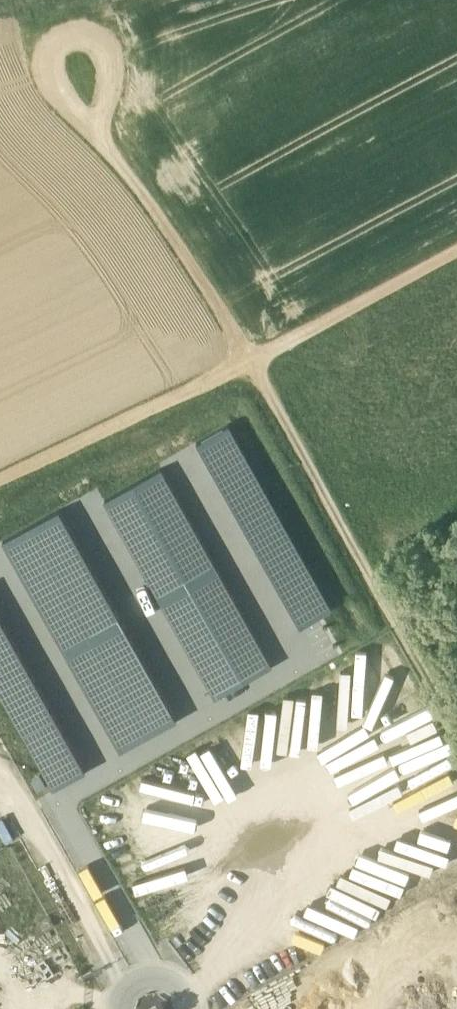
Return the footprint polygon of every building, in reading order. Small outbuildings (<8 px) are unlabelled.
[(299,625),(331,607),(228,422),(196,440),(299,625)] [(213,697),(270,666),(160,468),(103,500),(213,697)] [(116,751),(174,719),(59,508),(1,539),(116,751)] [(86,770),(0,618),(0,693),(54,788),(86,770)]
